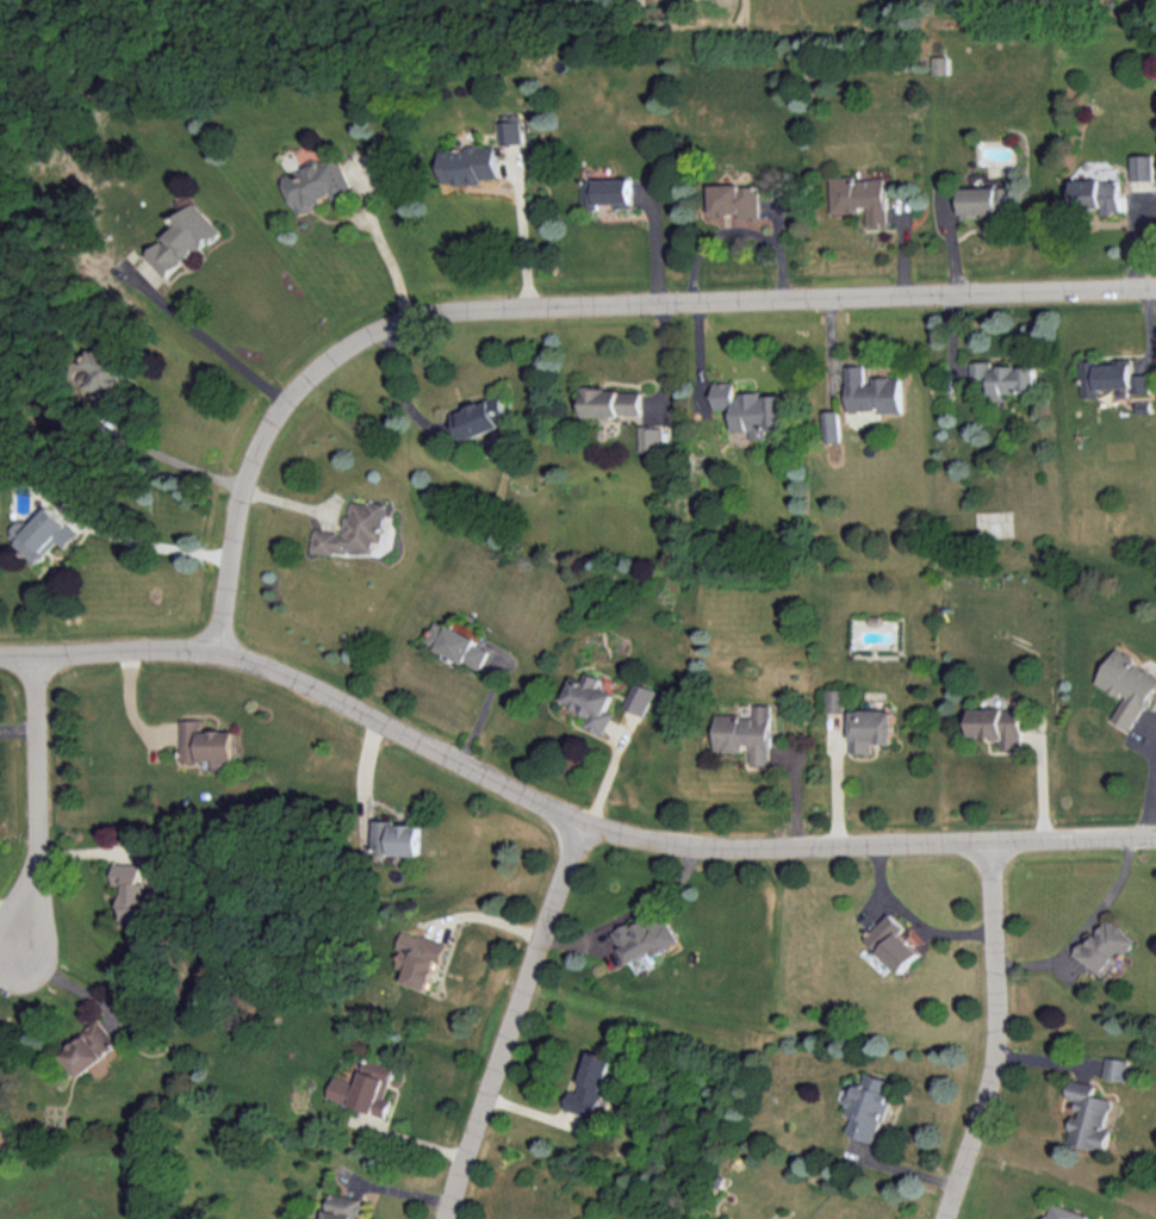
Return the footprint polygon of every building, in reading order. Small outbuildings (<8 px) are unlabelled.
[(933,73),(948,73),(948,55),(933,55),(933,73)] [(504,144),(525,143),(524,120),(502,120),(504,144)] [(499,145),(443,148),(445,184),(484,182),(483,178),(500,177),(499,145)] [(1134,180),(1155,179),(1155,170),(1155,153),(1134,154),(1134,180)] [(286,174),(300,212),(336,200),(335,199),(355,192),(342,154),(286,174)] [(833,210),(871,210),(871,226),(889,226),(890,177),(834,177),(833,210)] [(633,178),(584,178),(585,207),(599,207),(599,203),(615,202),(615,207),(634,207),(633,178)] [(1122,211),(1122,178),(1075,179),(1075,206),(1104,206),(1104,212),(1122,211)] [(761,217),(761,184),(713,185),(713,214),(743,213),(743,217),(761,217)] [(1008,213),(1007,185),(962,187),(963,215),(1008,213)] [(222,228),(199,204),(147,253),(169,278),(222,228)] [(84,385),(114,397),(128,361),(92,347),(85,365),(91,367),(84,385)] [(1082,360),(1084,398),(1100,397),(1100,388),(1132,387),(1133,393),(1151,392),(1150,373),(1133,374),(1132,357),(1113,358),(1113,362),(1098,363),(1098,359),(1082,360)] [(971,361),(972,380),(991,379),(992,394),(1037,392),(1036,364),(992,366),(992,360),(971,361)] [(865,364),(848,365),(849,411),(902,410),(902,378),(866,378),(865,364)] [(785,394),(763,394),(763,391),(736,393),(735,381),(714,382),(715,409),(735,408),(736,430),(751,429),(752,439),(767,438),(767,428),(786,427),(785,394)] [(586,415),(642,415),(642,388),(586,389),(586,415)] [(460,438),(511,425),(503,396),(452,409),(460,438)] [(841,441),(841,410),(825,410),(826,442),(841,441)] [(664,450),(663,426),(640,426),(641,450),(664,450)] [(388,503),(353,499),(352,515),(346,515),(344,532),(316,528),(313,550),(349,554),(349,548),(374,550),(375,540),(383,541),(388,503)] [(80,533),(51,505),(33,524),(25,516),(9,533),(39,562),(59,541),(66,547),(80,533)] [(481,668),(490,649),(476,642),(478,639),(436,619),(425,642),(481,668)] [(1125,697),(1114,719),(1134,729),(1155,687),(1155,675),(1132,662),(1135,657),(1116,647),(1097,682),(1125,697)] [(613,712),(606,709),(613,693),(597,687),(601,677),(586,671),(583,680),(573,675),(562,701),(589,713),(583,726),(604,734),(613,712)] [(643,715),(655,689),(635,679),(623,705),(643,715)] [(825,711),(843,712),(844,689),(826,688),(825,711)] [(748,764),(769,764),(770,704),(753,704),(753,714),(715,714),(715,749),(748,750),(748,764)] [(1003,748),(1023,748),(1022,708),(971,709),(972,737),(1003,736),(1003,748)] [(852,752),(873,752),(873,742),(894,742),(895,710),(853,709),(852,752)] [(203,730),(204,719),(183,719),(183,760),(214,760),(214,769),(229,769),(229,759),(236,759),(237,730),(203,730)] [(423,853),(424,824),(397,823),(397,819),(375,819),(375,852),(423,853)] [(115,884),(125,885),(125,919),(147,919),(148,880),(143,880),(143,862),(115,862),(115,884)] [(612,930),(628,963),(652,951),(653,954),(679,941),(664,912),(633,927),(630,921),(612,930)] [(867,939),(904,972),(923,951),(903,932),(908,927),(891,912),(867,939)] [(1075,953),(1105,976),(1135,937),(1109,918),(1097,935),(1092,931),(1075,953)] [(448,943),(403,930),(397,948),(402,949),(397,966),(407,969),(404,981),(430,989),(438,960),(443,962),(448,943)] [(120,1045),(101,1020),(60,1051),(79,1076),(120,1045)] [(566,1109),(598,1117),(612,1056),(589,1051),(580,1091),(570,1089),(566,1109)] [(1130,1058),(1107,1055),(1105,1078),(1127,1080),(1130,1058)] [(328,1097),(388,1116),(393,1099),(386,1097),(396,1066),(367,1057),(358,1084),(334,1076),(328,1097)] [(876,1142),(895,1080),(867,1071),(863,1084),(855,1082),(845,1112),(853,1114),(847,1133),(876,1142)] [(1112,1098),(1094,1094),(1097,1084),(1072,1078),(1068,1097),(1078,1100),(1075,1112),(1076,1112),(1069,1142),(1106,1150),(1111,1129),(1106,1127),(1112,1098)] [(361,1197),(330,1191),(325,1218),(357,1218),(361,1197)] [(1050,1202),(1044,1218),(1085,1218),(1086,1214),(1050,1202)]
